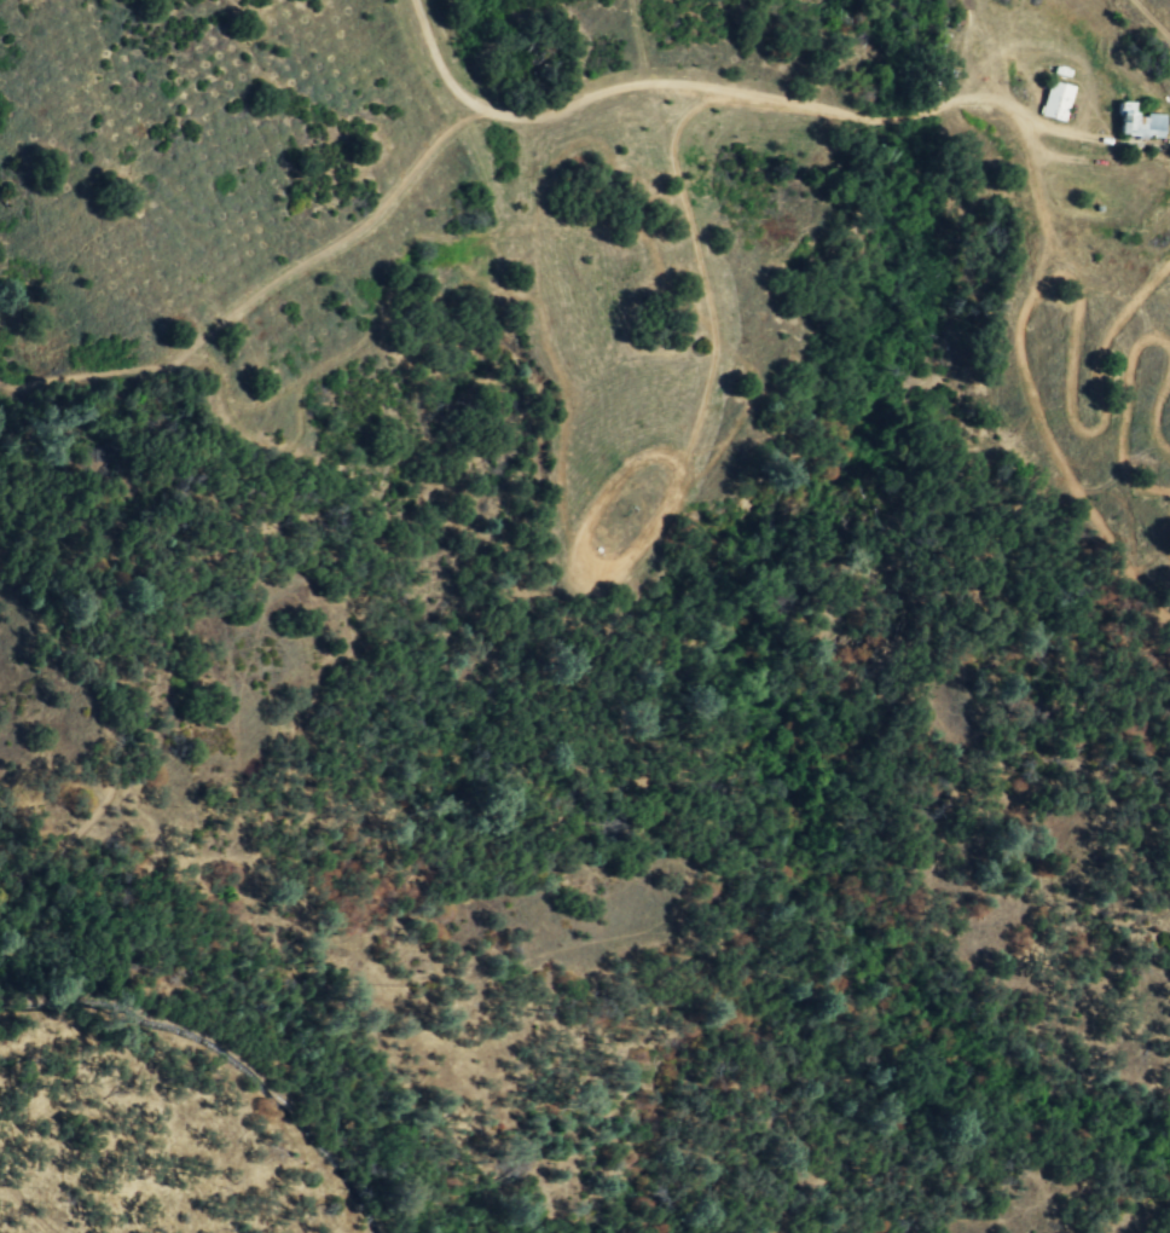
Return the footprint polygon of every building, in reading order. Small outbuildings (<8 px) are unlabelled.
[(1071,87),(1047,81),(1038,116),(1062,121),(1071,87)] [(1162,138),(1163,115),(1131,114),(1131,103),(1118,102),(1117,135),(1162,138)]
